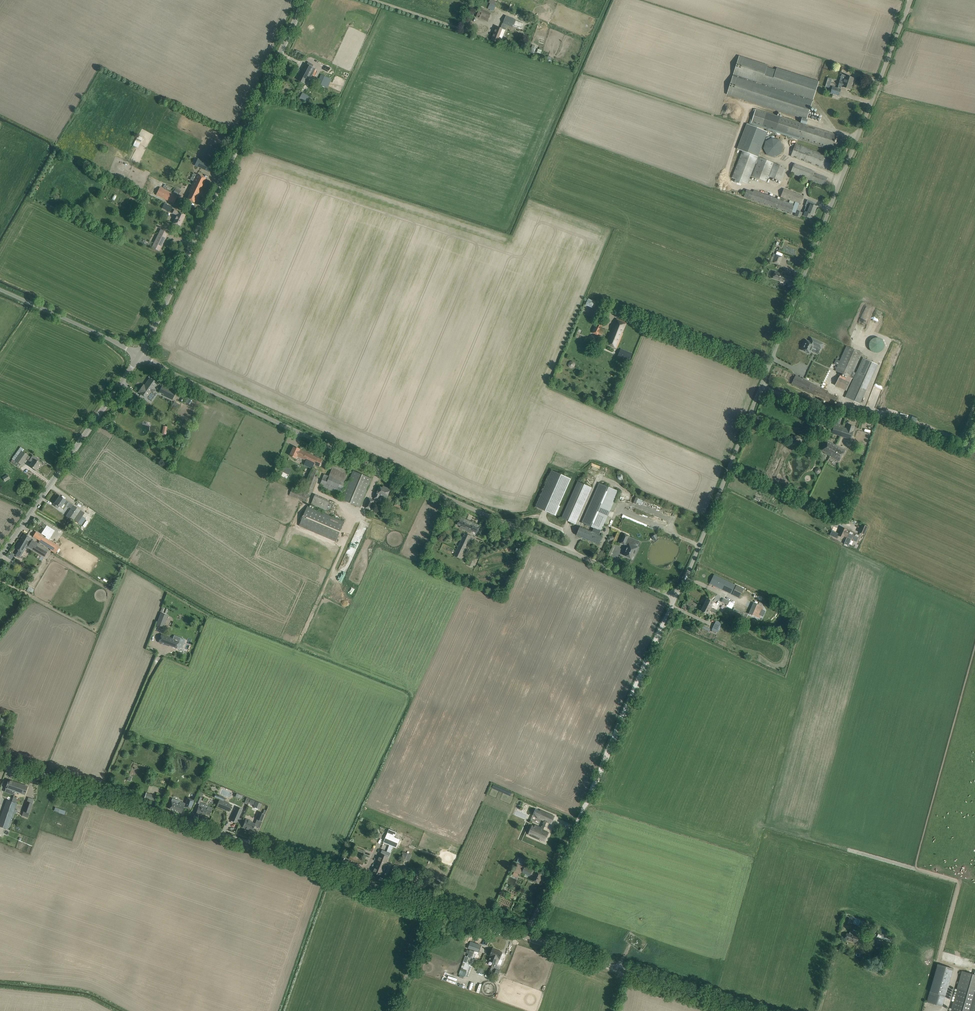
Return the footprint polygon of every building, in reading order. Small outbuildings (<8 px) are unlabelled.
[(477,14),(476,17),(487,21),(490,16),(491,13),(490,13),(483,10),(480,9),(479,12),(477,14)] [(506,16),(503,24),(507,25),(513,28),(514,27),(521,29),(523,24),(516,21),(516,20),(506,16)] [(493,36),(491,40),(495,42),(496,42),(495,43),(500,44),(500,43),(501,40),(500,37),(499,37),(502,31),(502,29),(500,28),(497,27),(493,36)] [(776,70),(767,67),(768,65),(740,56),(734,75),(735,75),(734,76),(733,76),(727,94),(802,118),(807,120),(813,101),(812,101),(812,100),(813,100),(819,82),(777,68),(776,70)] [(307,64),(298,80),(305,84),(309,75),(312,76),(315,69),(312,67),(313,65),(309,62),(307,65),(307,64)] [(327,88),(331,79),(321,74),(317,84),(327,88)] [(839,85),(841,86),(842,87),(850,90),(854,78),(846,76),(842,75),(841,79),(844,80),(844,83),(840,82),(838,85),(839,85)] [(841,89),(841,86),(839,85),(838,88),(833,87),(831,93),(839,96),(841,89)] [(311,97),(303,93),(300,98),(308,102),(311,97)] [(803,124),(754,109),(749,123),(766,129),(766,131),(768,132),(768,130),(798,139),(803,124)] [(737,148),(742,151),(758,157),(768,132),(766,131),(747,124),(737,148)] [(803,124),(798,139),(831,150),(836,135),(803,124)] [(763,148),(767,155),(774,157),(781,154),(783,147),(780,140),(772,138),(766,141),(763,148)] [(795,143),(790,156),(830,171),(835,159),(795,143)] [(757,160),(758,157),(742,151),(732,178),(748,184),(757,160)] [(770,162),(758,157),(757,160),(758,161),(752,176),(763,180),(770,162)] [(198,159),(195,166),(208,172),(211,165),(198,159)] [(795,161),(791,173),(824,185),(827,178),(814,173),(816,169),(795,161)] [(200,191),(206,178),(197,174),(191,187),(200,191)] [(194,203),(200,191),(191,187),(188,192),(190,193),(187,199),(194,203)] [(177,196),(173,194),(160,188),(156,195),(174,204),(177,196)] [(173,194),(177,196),(180,190),(175,188),(174,188),(172,190),(174,191),(173,194)] [(744,197),(750,199),(750,200),(791,214),(791,212),(794,213),(796,209),(793,208),(795,202),(801,204),(804,196),(784,189),(781,196),(790,200),(789,203),(753,190),(753,192),(747,189),(744,197)] [(813,215),(817,207),(814,206),(815,203),(807,200),(805,206),(806,206),(804,211),(805,212),(804,216),(810,218),(811,214),(813,215)] [(180,226),(185,215),(178,212),(174,210),(172,213),(176,215),(173,223),(180,226)] [(159,251),(168,233),(161,230),(152,248),(159,251)] [(770,261),(779,264),(782,257),(775,254),(774,257),(772,256),(770,261)] [(773,277),(789,283),(788,286),(792,288),(796,278),(787,275),(787,276),(784,275),(781,274),(782,273),(775,271),(773,277)] [(595,301),(588,298),(586,305),(592,308),(595,301)] [(627,323),(616,319),(606,344),(617,348),(623,333),(622,333),(627,323)] [(604,323),(598,320),(592,332),(599,335),(600,335),(602,330),(601,329),(604,323)] [(867,340),(870,354),(884,350),(880,337),(867,340)] [(802,350),(810,354),(813,348),(820,351),(821,349),(821,350),(824,344),(812,339),(810,342),(807,341),(804,346),(804,345),(802,349),(802,350)] [(604,347),(597,344),(594,350),(601,353),(604,347)] [(838,365),(835,370),(854,379),(845,398),(859,404),(878,364),(863,358),(857,373),(854,371),(862,353),(846,346),(840,361),(836,359),(834,364),(838,365)] [(632,353),(620,348),(617,355),(629,361),(632,353)] [(144,386),(145,386),(144,388),(143,388),(142,388),(141,388),(141,389),(140,390),(140,395),(143,395),(147,398),(157,383),(150,378),(144,386)] [(176,392),(162,386),(159,393),(172,399),(176,392)] [(832,433),(840,436),(840,435),(843,427),(844,426),(835,423),(835,424),(834,426),(832,432),(832,433)] [(847,428),(843,427),(840,435),(851,439),(855,427),(848,425),(847,428)] [(793,435),(790,442),(800,446),(803,439),(793,435)] [(830,456),(836,445),(827,440),(821,451),(830,456)] [(830,456),(839,461),(841,458),(845,451),(836,445),(830,456)] [(16,465),(18,463),(21,465),(25,459),(31,463),(29,466),(35,470),(40,463),(38,462),(39,460),(32,455),(30,457),(23,451),(24,449),(20,446),(12,459),(11,462),(16,465)] [(292,451),(290,456),(296,458),(297,456),(306,461),(315,465),(320,467),(321,465),(323,460),(300,450),(300,449),(295,447),(292,451)] [(341,494),(343,495),(341,499),(360,507),(372,478),(353,471),(344,493),(342,492),(346,483),(344,482),(350,469),(331,461),(328,468),(332,469),(329,476),(324,474),(320,484),(323,486),(322,489),(341,496),(341,494)] [(286,466),(283,471),(289,474),(292,468),(286,466)] [(289,495),(306,502),(309,495),(311,495),(318,477),(319,477),(320,474),(318,473),(319,471),(314,469),(304,492),(292,488),(289,495)] [(536,507),(555,515),(571,478),(552,470),(536,507)] [(592,487),(578,481),(562,518),(575,524),(592,487)] [(578,530),(576,535),(599,545),(601,540),(603,537),(599,535),(597,534),(599,529),(601,530),(618,491),(599,483),(582,522),(594,527),(592,532),(580,527),(578,530)] [(382,488),(379,486),(374,498),(377,500),(379,495),(387,498),(391,489),(383,486),(382,488)] [(311,504),(327,511),(331,501),(315,494),(311,504)] [(66,500),(64,499),(60,496),(57,499),(56,499),(53,504),(58,508),(59,506),(61,507),(64,504),(67,506),(69,503),(66,500)] [(365,508),(370,510),(374,501),(369,498),(365,508)] [(80,510),(73,505),(66,516),(72,521),(80,510)] [(299,526),(336,542),(345,522),(307,506),(299,526)] [(471,532),(472,530),(477,533),(480,526),(460,518),(457,524),(460,526),(460,528),(471,532)] [(859,532),(864,534),(867,527),(862,524),(859,532)] [(51,529),(48,527),(43,535),(46,537),(51,529)] [(839,536),(843,538),(844,536),(847,537),(850,531),(842,527),(839,534),(836,532),(832,530),(830,535),(837,539),(839,536)] [(56,554),(60,546),(36,531),(33,536),(40,540),(39,541),(51,548),(50,550),(56,554)] [(859,535),(850,531),(847,537),(856,541),(859,535)] [(461,559),(472,536),(464,533),(454,555),(461,559)] [(30,539),(31,537),(24,534),(20,541),(28,546),(32,540),(30,539)] [(633,545),(635,541),(628,538),(629,536),(625,534),(621,543),(625,545),(626,542),(629,544),(624,555),(632,559),(634,555),(635,555),(638,547),(633,545)] [(44,558),(43,558),(48,550),(32,540),(28,546),(20,541),(18,545),(17,544),(15,548),(19,551),(18,552),(22,554),(26,547),(27,548),(28,547),(41,554),(40,556),(38,555),(36,558),(39,559),(37,562),(40,564),(44,558)] [(714,575),(710,584),(732,594),(737,585),(714,575)] [(704,605),(717,611),(720,606),(717,604),(707,599),(704,605)] [(749,614),(756,617),(758,612),(761,613),(762,609),(760,608),(760,606),(753,603),(749,614)] [(717,611),(704,605),(701,611),(704,612),(704,613),(705,613),(705,612),(708,614),(710,611),(712,612),(713,612),(716,613),(717,611)] [(160,613),(156,624),(163,627),(168,615),(160,613)] [(716,620),(712,630),(712,632),(714,633),(715,631),(718,632),(722,623),(716,620)] [(160,637),(159,642),(168,646),(177,649),(178,646),(181,638),(174,635),(173,639),(161,635),(160,637)] [(1,724),(0,727),(0,743),(4,744),(10,727),(1,724)] [(6,788),(15,791),(18,783),(9,780),(6,788)] [(18,783),(15,791),(24,795),(27,786),(18,783)] [(9,795),(0,820),(0,827),(8,829),(17,803),(16,803),(17,800),(16,798),(13,797),(13,796),(9,795)] [(185,804),(180,802),(179,804),(170,802),(168,808),(181,813),(183,806),(184,807),(191,809),(194,800),(188,798),(185,804)] [(231,805),(219,800),(217,806),(229,811),(231,805)] [(256,801),(253,807),(259,809),(262,804),(256,801)] [(22,816),(27,818),(32,804),(27,802),(22,816)] [(207,809),(198,806),(196,814),(204,817),(206,814),(210,815),(212,807),(208,806),(207,809)] [(242,810),(236,807),(231,821),(237,823),(242,810)] [(539,840),(539,838),(545,841),(548,833),(543,831),(547,821),(551,823),(554,816),(543,812),(536,809),(533,815),(545,820),(542,827),(535,825),(534,827),(533,826),(529,834),(531,835),(530,836),(539,840)] [(243,828),(252,832),(255,824),(251,823),(252,821),(246,819),(243,828)] [(389,830),(383,842),(389,845),(389,844),(393,846),(396,847),(399,840),(394,838),(396,833),(397,832),(389,829),(389,830)] [(366,851),(356,847),(354,851),(364,855),(366,851)] [(386,863),(390,853),(387,851),(382,850),(378,860),(386,863)] [(403,854),(401,858),(409,861),(412,855),(402,851),(401,854),(403,854)] [(365,860),(351,854),(349,859),(363,865),(365,860)] [(517,862),(516,862),(525,866),(527,861),(519,857),(517,862)] [(374,872),(373,872),(381,875),(382,874),(384,875),(386,870),(389,864),(386,863),(378,860),(375,868),(374,872)] [(516,863),(513,871),(514,872),(519,874),(521,875),(522,872),(530,876),(531,875),(533,870),(524,866),(522,866),(516,863)] [(533,869),(533,870),(531,875),(532,875),(532,876),(536,878),(534,881),(540,884),(544,875),(533,869)] [(850,916),(848,921),(858,925),(860,920),(850,916)] [(847,933),(845,939),(857,943),(859,938),(860,934),(855,932),(850,931),(849,934),(847,933)] [(877,937),(890,942),(891,942),(892,942),(893,938),(879,933),(877,937)] [(875,946),(887,951),(887,950),(889,951),(890,945),(889,945),(889,944),(878,940),(875,946)] [(479,952),(481,945),(471,942),(468,948),(479,952)] [(488,961),(493,962),(498,950),(492,948),(490,956),(488,961)] [(466,956),(461,970),(470,973),(474,959),(476,960),(478,953),(470,950),(468,957),(466,956)] [(503,952),(498,950),(493,962),(498,964),(499,959),(500,960),(503,952)] [(927,1002),(942,1007),(953,968),(937,963),(927,1002)] [(962,970),(950,1010),(974,1010),(974,974),(962,970)] [(444,973),(442,980),(456,984),(458,977),(444,973)]
